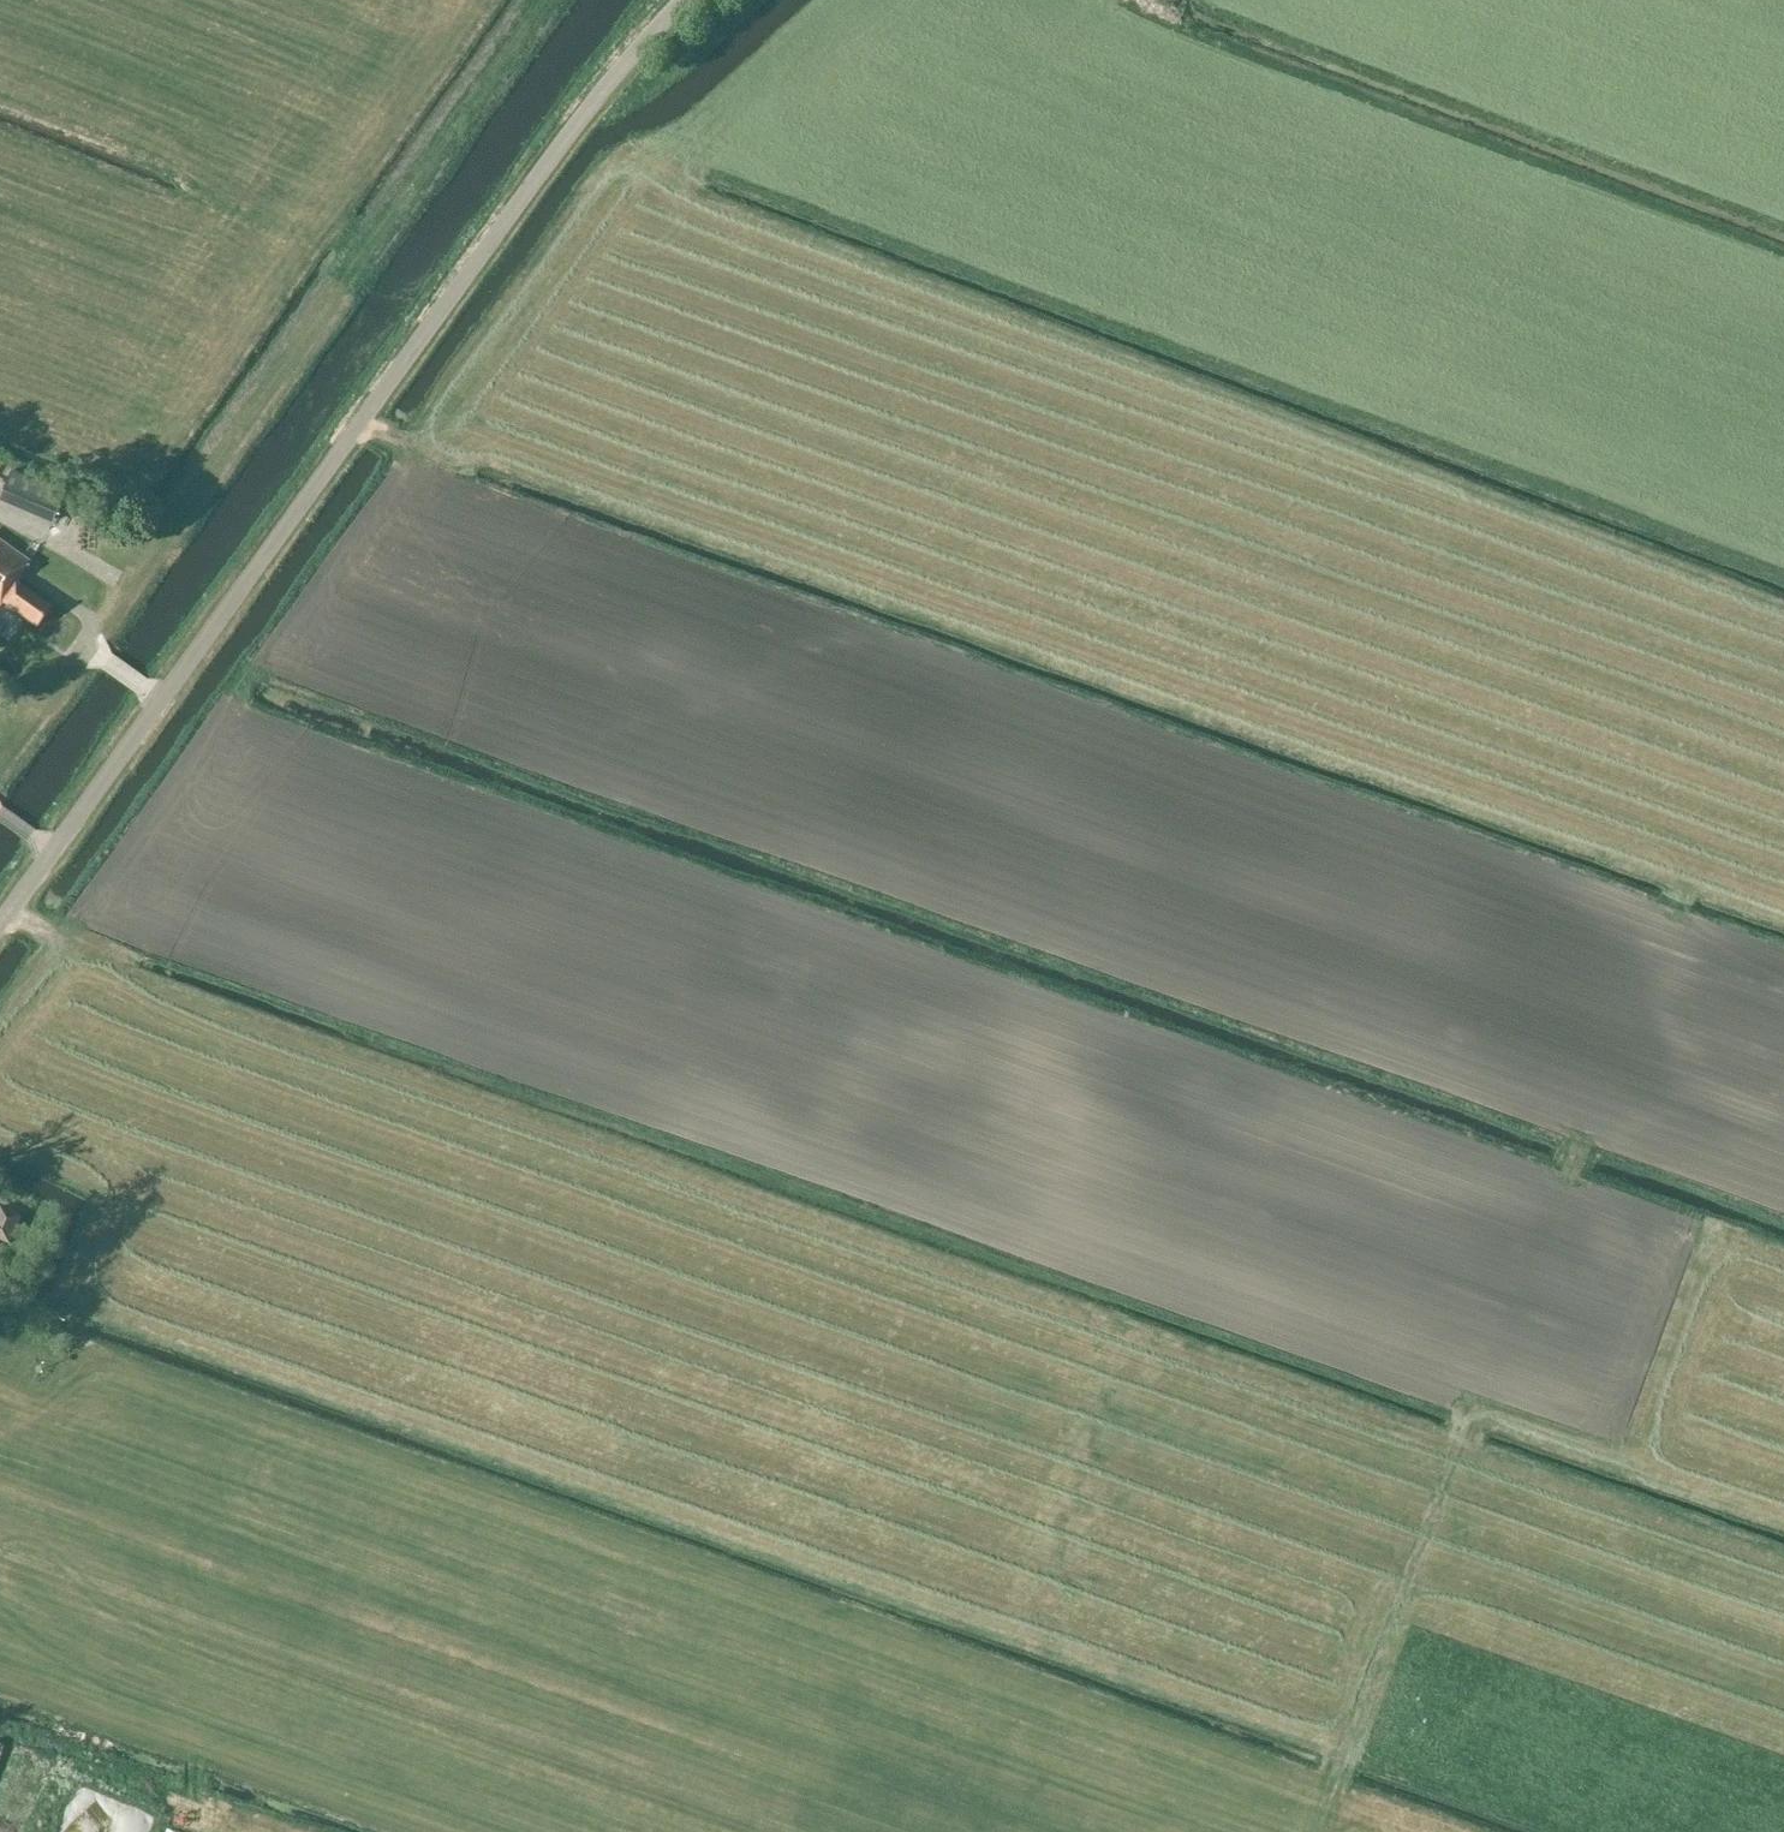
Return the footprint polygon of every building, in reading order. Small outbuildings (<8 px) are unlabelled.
[(53,524),(66,495),(10,472),(0,497),(0,502),(53,524)] [(50,606),(16,582),(28,565),(30,561),(0,539),(0,602),(1,601),(37,626),(50,606)] [(9,1246),(21,1217),(0,1209),(0,1243),(9,1246)] [(29,1759),(7,1817),(23,1823),(46,1765),(29,1759)] [(146,1817),(132,1812),(124,1831),(141,1831),(146,1817)]
